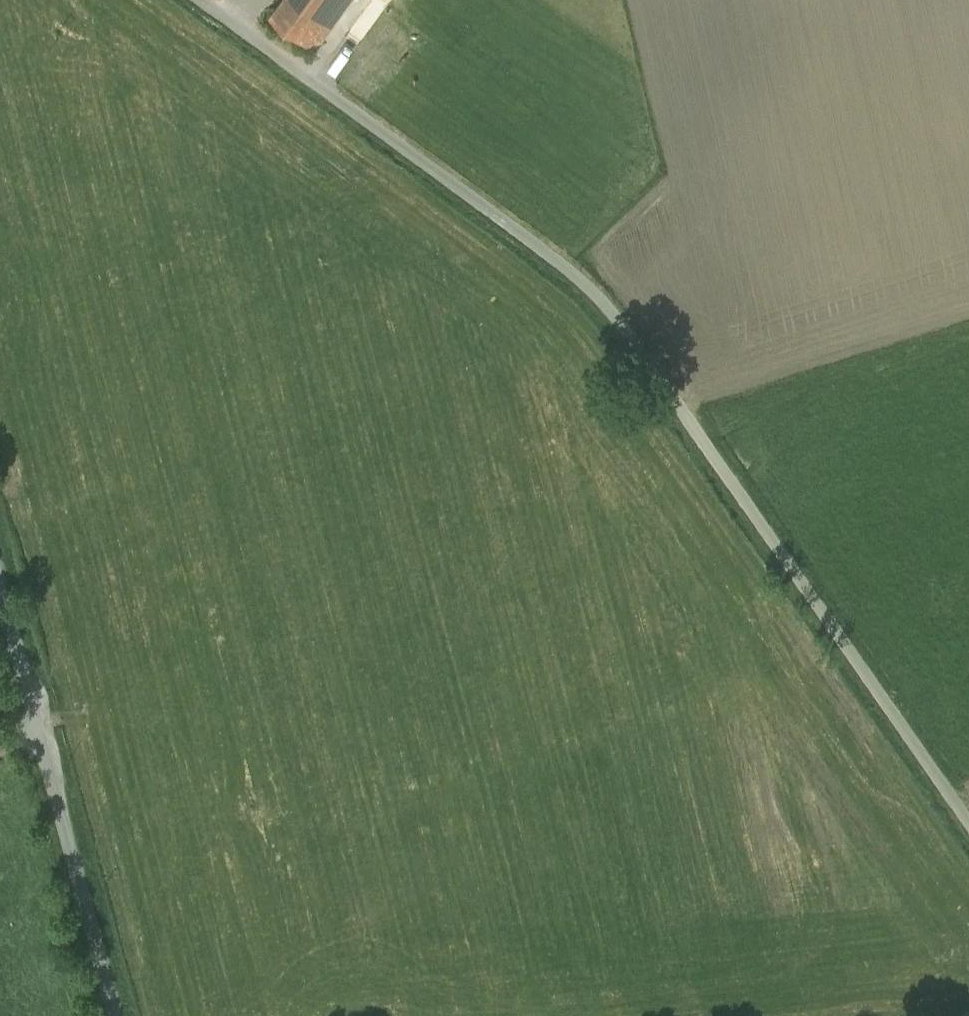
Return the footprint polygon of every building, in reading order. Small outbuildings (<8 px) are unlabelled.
[(277,9),(324,41),(353,0),(283,0),(277,9)]
